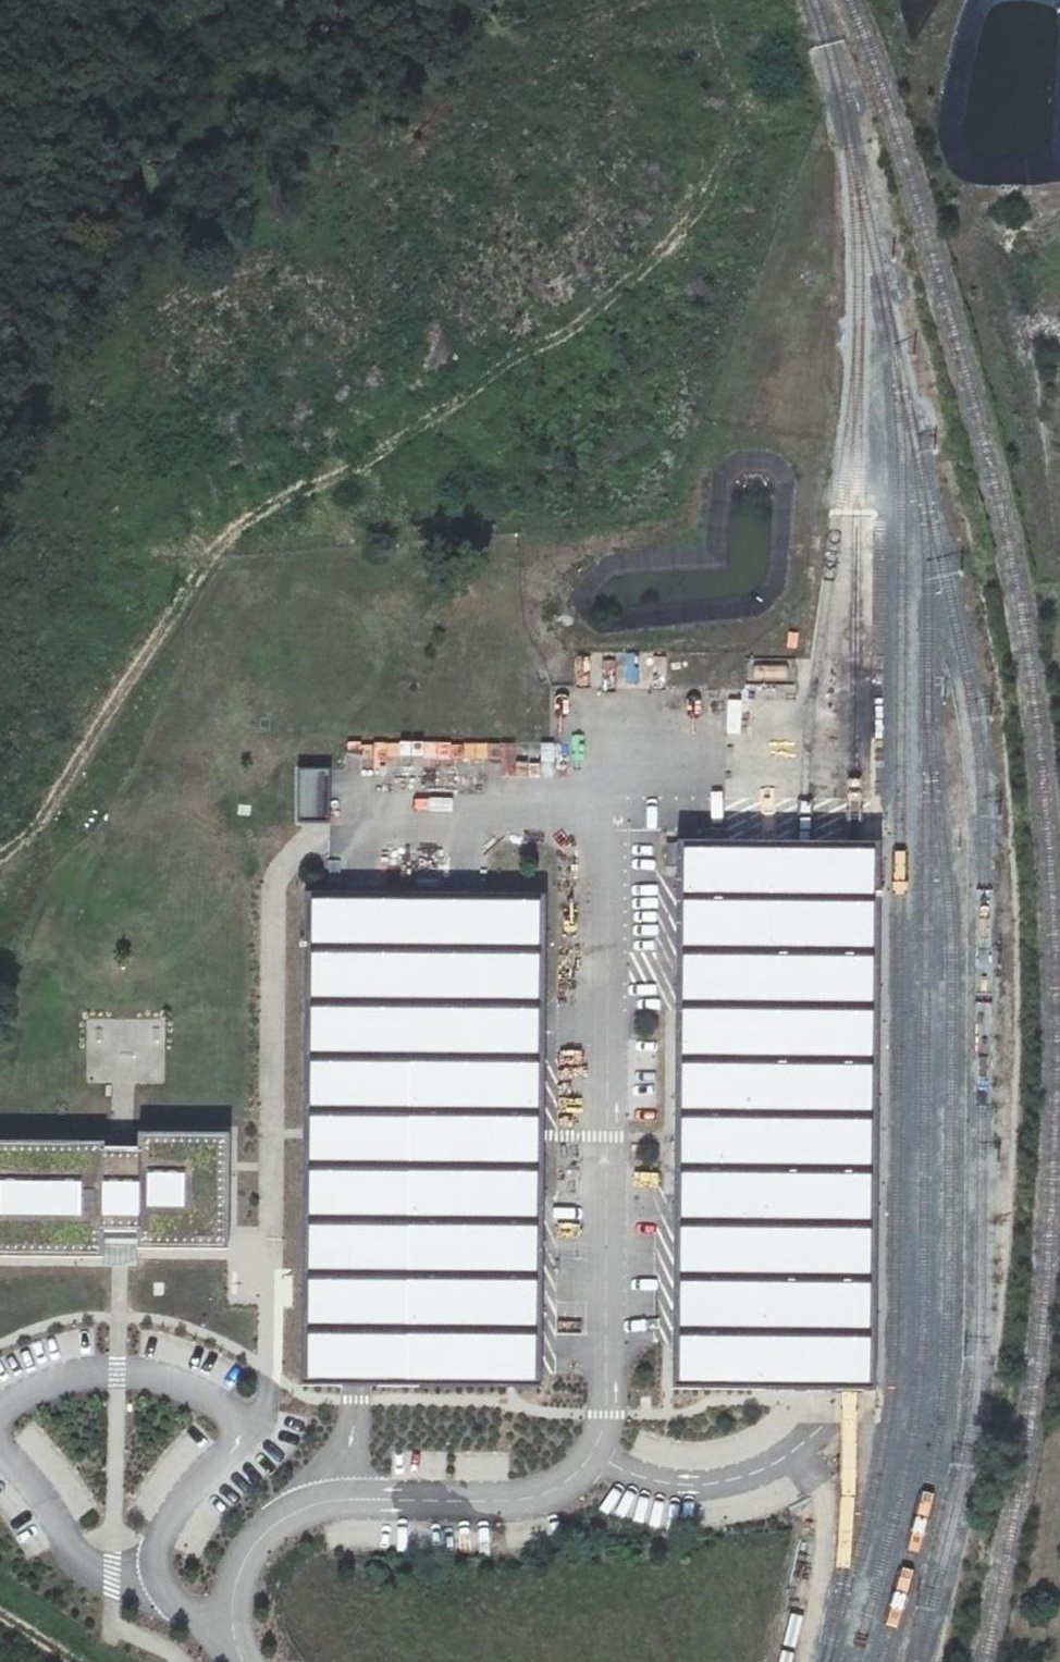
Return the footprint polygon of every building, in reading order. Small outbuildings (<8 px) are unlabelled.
[(330,819),(330,768),(299,768),(299,819),(330,819)] [(685,861),(689,1388),(882,1386),(878,859),(685,861)] [(331,1379),(548,1376),(543,916),(326,918),(331,1379)] [(146,1237),(146,1250),(237,1250),(237,1139),(147,1139),(147,1154),(110,1154),(110,1148),(0,1147),(0,1263),(110,1264),(110,1236),(146,1237)]
